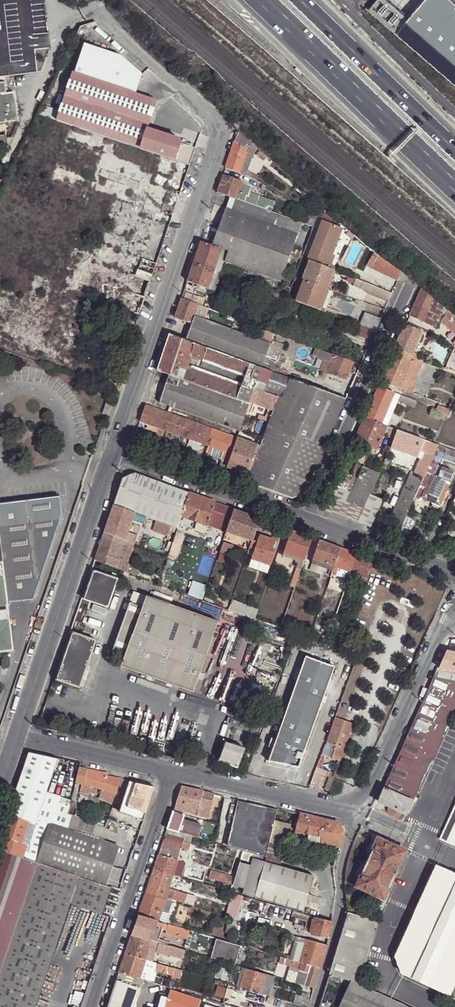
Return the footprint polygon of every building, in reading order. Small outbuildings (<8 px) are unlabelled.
[(449,0),(424,0),(408,18),(386,0),(378,0),(368,12),(454,86),(454,5),(449,0)] [(189,165),(195,148),(180,144),(179,140),(146,129),(156,101),(137,95),(142,79),(119,60),(86,49),(77,75),(71,73),(55,121),(189,165)] [(6,93),(5,82),(0,83),(0,122),(18,120),(14,97),(3,99),(2,94),(6,93)] [(249,145),(235,136),(225,167),(244,174),(246,168),(241,166),(247,151),(248,149),(247,149),(249,145)] [(251,154),(247,151),(241,166),(246,168),(251,154)] [(266,160),(258,153),(255,157),(263,164),(266,160)] [(246,168),(244,174),(256,181),(260,176),(246,168)] [(222,175),(217,192),(236,198),(243,201),(245,194),(247,195),(250,186),(241,182),(222,175)] [(256,205),(271,210),(273,201),(259,197),(256,205)] [(227,251),(225,258),(224,260),(265,274),(271,276),(280,279),(289,255),(301,259),(302,255),(303,253),(291,249),(297,232),(300,223),(269,212),(270,211),(236,198),(231,210),(226,208),(212,245),(227,251)] [(333,216),(320,205),(319,209),(318,211),(317,213),(316,216),(322,218),(308,257),(329,266),(335,253),(330,251),(340,226),(331,222),(333,216)] [(317,213),(303,206),(297,219),(313,224),(316,216),(317,213)] [(344,227),(340,226),(330,251),(335,253),(344,227)] [(200,241),(193,263),(214,270),(219,256),(225,258),(227,251),(212,245),(200,241)] [(219,256),(214,270),(220,272),(224,260),(225,258),(219,256)] [(371,267),(397,280),(401,272),(378,256),(371,267)] [(304,277),(304,278),(326,286),(333,268),(329,266),(308,257),(301,276),(304,277)] [(193,263),(186,281),(201,286),(200,292),(206,294),(208,289),(214,270),(193,263)] [(220,272),(214,270),(208,289),(214,291),(220,272)] [(388,300),(392,293),(391,292),(346,273),(344,278),(368,288),(367,291),(388,300)] [(268,285),(271,276),(265,274),(262,283),(268,285)] [(304,278),(296,299),(318,308),(326,286),(304,278)] [(201,286),(186,281),(191,289),(200,292),(201,286)] [(267,295),(268,291),(258,288),(256,294),(266,298),(267,295)] [(421,288),(409,316),(436,328),(440,321),(448,311),(421,288)] [(282,294),(269,290),(268,291),(267,295),(280,300),(282,294)] [(184,300),(196,304),(198,298),(186,294),(184,300)] [(181,298),(174,318),(191,324),(194,316),(198,304),(196,304),(184,300),(181,298)] [(448,311),(440,321),(454,334),(454,318),(448,311)] [(366,313),(361,324),(375,330),(380,318),(366,313)] [(223,326),(229,328),(233,317),(228,315),(223,326)] [(191,324),(186,340),(263,367),(271,343),(229,328),(223,326),(194,316),(191,324)] [(357,335),(371,340),(375,330),(361,324),(357,335)] [(394,349),(414,356),(415,357),(417,354),(412,352),(413,348),(414,348),(421,331),(405,324),(394,349)] [(169,334),(157,370),(169,374),(249,403),(255,388),(263,367),(186,340),(169,334)] [(271,343),(263,367),(286,377),(288,373),(278,369),(281,361),(277,360),(282,347),(271,343)] [(352,361),(315,347),(312,356),(323,360),(319,369),(345,379),(352,361)] [(380,381),(400,389),(414,356),(394,349),(380,381)] [(400,389),(405,391),(419,359),(415,357),(414,356),(400,389)] [(286,377),(263,367),(255,388),(265,391),(271,394),(278,396),(282,398),(291,378),(286,377)] [(249,403),(169,374),(159,403),(239,431),(247,408),(249,403)] [(345,398),(291,378),(282,398),(278,396),(272,412),(247,482),(292,498),(304,493),(345,398)] [(434,401),(439,403),(441,399),(448,402),(451,396),(447,393),(450,385),(434,379),(428,394),(435,397),(434,401)] [(399,395),(378,387),(364,418),(385,426),(399,395)] [(272,412),(278,396),(271,394),(265,391),(255,388),(249,403),(247,408),(252,410),(253,405),(272,412)] [(403,403),(405,397),(399,395),(385,426),(386,427),(392,429),(403,403)] [(454,411),(454,410),(444,405),(441,413),(453,417),(454,411)] [(235,437),(145,406),(140,421),(157,427),(164,430),(213,447),(226,452),(223,460),(218,472),(224,474),(231,454),(229,453),(235,437)] [(386,427),(385,426),(364,418),(354,441),(376,449),(383,433),(386,427)] [(164,430),(157,427),(151,446),(158,448),(164,430)] [(393,437),(396,430),(392,429),(386,427),(383,433),(393,437)] [(437,445),(434,444),(396,430),(393,437),(390,447),(401,452),(404,445),(408,447),(408,446),(425,452),(419,465),(417,465),(413,473),(410,472),(389,520),(402,525),(414,497),(419,486),(427,468),(437,445)] [(236,442),(233,449),(253,456),(255,448),(236,442)] [(437,445),(427,468),(435,472),(436,469),(438,465),(441,459),(443,460),(454,465),(454,452),(437,445)] [(191,447),(187,459),(194,462),(198,449),(191,447)] [(210,456),(223,460),(226,452),(213,447),(210,456)] [(227,467),(246,474),(253,456),(233,449),(227,467)] [(370,495),(379,474),(355,464),(352,473),(342,468),(335,485),(351,492),(347,501),(364,509),(370,495)] [(224,474),(244,481),(246,474),(227,467),(224,474)] [(435,472),(427,468),(419,486),(424,488),(420,499),(432,504),(434,498),(442,501),(451,479),(454,475),(452,472),(442,468),(440,470),(436,469),(435,472)] [(181,516),(189,493),(134,473),(123,479),(113,505),(135,513),(144,516),(146,517),(160,521),(168,524),(177,528),(179,522),(181,516)] [(357,523),(364,509),(347,501),(351,492),(335,485),(324,510),(357,523)] [(419,486),(414,497),(419,499),(419,498),(420,499),(424,488),(419,486)] [(227,531),(234,509),(211,501),(189,493),(181,516),(200,523),(207,525),(226,532),(227,531)] [(357,523),(370,527),(382,500),(370,495),(364,509),(357,523)] [(14,649),(9,603),(34,599),(64,513),(62,496),(0,504),(0,651),(14,649)] [(434,498),(432,504),(440,507),(442,501),(434,498)] [(135,513),(113,505),(104,532),(124,540),(125,540),(127,537),(134,516),(135,513)] [(255,533),(260,519),(234,509),(227,531),(235,534),(252,540),(255,533)] [(181,516),(179,522),(198,528),(200,523),(181,516)] [(160,521),(146,517),(143,527),(156,532),(160,521)] [(165,535),(168,524),(160,521),(156,532),(165,535)] [(204,532),(207,525),(200,523),(198,528),(197,530),(204,532)] [(284,552),(304,559),(312,538),(291,530),(284,552)] [(104,532),(95,560),(127,572),(129,568),(130,564),(128,563),(134,544),(132,543),(125,540),(124,540),(104,532)] [(248,552),(247,557),(251,558),(259,535),(255,533),(252,540),(248,552)] [(243,549),(248,552),(252,540),(235,534),(234,537),(246,541),(243,549)] [(259,535),(251,558),(270,565),(273,555),(271,555),(273,549),(275,540),(259,535)] [(334,566),(340,548),(319,540),(312,558),(334,566)] [(223,542),(219,553),(229,557),(232,546),(223,542)] [(350,572),(356,554),(340,548),(334,566),(332,571),(331,574),(335,575),(336,571),(338,568),(350,572)] [(298,562),(303,563),(304,559),(284,552),(282,557),(298,562)] [(364,587),(374,561),(356,554),(350,572),(352,573),(360,576),(357,584),(364,587)] [(270,565),(251,558),(249,566),(267,572),(270,565)] [(311,563),(332,571),(334,566),(312,558),(311,563)] [(336,571),(349,576),(350,572),(338,568),(336,571)] [(94,571),(84,599),(108,607),(118,579),(109,576),(94,571)] [(349,581),(357,584),(360,576),(352,573),(349,581)] [(203,599),(229,608),(231,602),(205,593),(203,599)] [(194,693),(207,657),(219,623),(147,597),(143,608),(130,604),(113,652),(125,657),(122,668),(194,693)] [(229,608),(255,618),(258,611),(231,601),(231,602),(229,608)] [(288,636),(290,631),(281,627),(255,618),(252,628),(268,633),(248,690),(271,699),(293,637),(288,636)] [(219,623),(207,657),(222,663),(234,628),(219,623)] [(80,688),(96,640),(73,632),(68,648),(57,680),(80,688)] [(438,667),(454,671),(454,650),(454,652),(446,650),(438,667)] [(335,666),(306,656),(269,760),(299,767),(335,666)] [(438,667),(378,800),(378,801),(389,806),(387,809),(388,813),(403,820),(454,704),(454,671),(438,667)] [(352,724),(335,718),(326,742),(337,746),(333,758),(338,760),(340,761),(352,724)] [(225,742),(219,761),(237,768),(244,749),(225,742)] [(337,746),(326,742),(322,755),(325,756),(333,758),(337,746)] [(68,813),(69,809),(71,800),(46,792),(57,760),(30,752),(15,794),(8,815),(1,836),(0,839),(0,850),(48,866),(97,883),(110,844),(68,830),(73,816),(68,813)] [(321,769),(318,767),(311,785),(311,786),(323,789),(326,779),(323,778),(324,775),(328,776),(330,771),(321,769)] [(107,774),(79,768),(78,774),(76,782),(82,784),(80,792),(90,794),(91,786),(97,787),(105,790),(101,799),(112,803),(122,780),(106,776),(107,774)] [(332,772),(326,790),(330,791),(336,773),(332,772)] [(129,781),(119,812),(142,820),(154,786),(129,781)] [(181,787),(173,811),(183,814),(183,812),(197,815),(203,791),(181,787)] [(213,794),(203,791),(197,815),(207,818),(213,794)] [(226,846),(265,857),(269,843),(277,810),(237,801),(226,846)] [(447,826),(454,829),(454,826),(454,808),(447,826)] [(97,820),(69,809),(68,813),(73,816),(96,824),(97,820)] [(173,811),(167,829),(193,837),(198,838),(203,825),(184,819),(185,814),(183,814),(173,811)] [(328,849),(339,852),(344,833),(338,822),(299,813),(295,830),(318,836),(317,841),(309,839),(308,844),(320,847),(321,842),(329,844),(328,849)] [(454,829),(447,826),(441,838),(454,844),(454,826),(454,829)] [(167,829),(153,870),(173,875),(178,860),(184,842),(191,845),(193,837),(167,829)] [(318,836),(295,830),(293,836),(309,839),(317,841),(318,836)] [(405,850),(378,838),(372,850),(361,872),(362,873),(356,885),(383,898),(405,850)] [(265,857),(265,858),(276,862),(281,846),(269,843),(265,857)] [(110,844),(97,883),(106,885),(119,847),(110,844)] [(276,862),(265,858),(264,861),(280,866),(285,847),(281,846),(276,862)] [(70,903),(102,914),(111,887),(106,885),(97,883),(48,866),(0,850),(0,1006),(35,1006),(70,903)] [(242,851),(238,850),(229,876),(234,878),(239,862),(242,851)] [(265,858),(242,851),(239,862),(240,862),(250,865),(244,888),(242,894),(304,911),(314,876),(280,866),(264,861),(265,858)] [(178,860),(173,875),(179,877),(183,862),(178,860)] [(250,865),(240,862),(233,885),(244,888),(250,865)] [(436,866),(396,956),(402,973),(454,996),(454,875),(436,866)] [(173,875),(153,870),(146,893),(165,898),(173,875)] [(234,878),(229,876),(210,871),(208,878),(223,882),(232,885),(234,878)] [(179,877),(173,875),(165,898),(172,900),(174,892),(179,877)] [(230,892),(232,885),(223,882),(221,889),(230,892)] [(187,895),(174,892),(172,900),(177,901),(184,903),(187,895)] [(165,898),(146,893),(142,904),(173,913),(177,901),(172,900),(165,898)] [(243,896),(236,894),(229,917),(237,919),(243,896)] [(252,899),(243,896),(237,919),(243,921),(245,914),(248,915),(252,899)] [(287,909),(267,903),(265,914),(284,919),(287,909)] [(172,916),(173,913),(142,904),(138,916),(158,922),(164,924),(173,926),(174,922),(169,920),(170,915),(172,916)] [(309,915),(294,911),(293,916),(307,920),(309,915)] [(347,913),(328,979),(339,982),(341,977),(358,982),(376,922),(347,913)] [(158,922),(138,916),(132,935),(152,941),(158,922)] [(237,919),(229,917),(226,929),(233,931),(237,919)] [(312,934),(329,937),(332,922),(316,917),(312,934)] [(243,921),(237,919),(233,931),(233,934),(230,942),(237,944),(244,922),(243,921)] [(162,929),(164,924),(158,922),(152,941),(158,943),(162,929)] [(178,937),(179,933),(180,928),(173,926),(164,924),(162,929),(172,932),(171,935),(178,937)] [(305,944),(300,962),(320,967),(327,945),(286,934),(285,938),(298,942),(305,944)] [(158,943),(152,941),(132,935),(125,954),(145,960),(151,962),(152,962),(158,943)] [(229,947),(230,942),(218,939),(216,944),(229,947)] [(237,944),(230,942),(229,947),(226,958),(233,960),(237,944)] [(298,942),(293,960),(300,962),(305,944),(298,942)] [(158,964),(164,944),(158,943),(152,962),(158,964)] [(182,959),(185,950),(170,946),(167,954),(182,959)] [(145,960),(125,954),(119,973),(138,980),(145,960)] [(293,960),(281,956),(279,961),(298,967),(299,964),(301,965),(299,972),(289,969),(286,980),(314,988),(320,967),(300,962),(293,960)] [(138,980),(143,981),(145,982),(146,979),(149,969),(151,962),(145,960),(138,980)] [(156,971),(158,964),(152,962),(151,962),(149,969),(156,971)] [(175,969),(158,964),(156,971),(173,976),(175,969)] [(246,968),(243,968),(238,987),(241,987),(246,968)] [(260,993),(265,974),(246,968),(241,987),(260,993)] [(108,1006),(134,1006),(143,981),(138,980),(119,973),(108,1006)] [(270,996),(276,977),(265,974),(260,993),(270,996)] [(352,982),(340,1006),(406,1006),(352,982)] [(170,989),(165,1006),(199,1006),(201,998),(170,989)] [(308,1006),(311,998),(296,994),(294,1002),(303,1005),(308,1006)]
